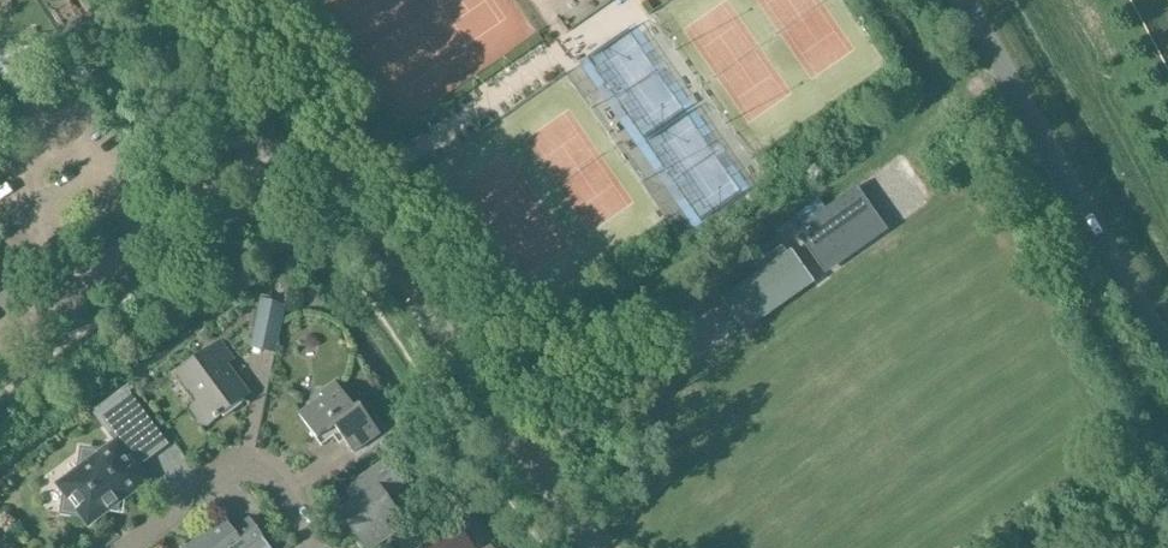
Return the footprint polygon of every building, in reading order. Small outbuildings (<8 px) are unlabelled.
[(881,223),(857,189),(796,232),(820,266),(881,223)] [(782,247),(757,265),(763,273),(723,301),(745,332),(815,282),(793,252),(788,255),(782,247)] [(277,349),(286,306),(262,301),(260,311),(254,310),(250,330),(256,331),(253,344),(277,349)] [(200,399),(190,406),(206,427),(248,396),(248,395),(246,396),(225,366),(234,359),(222,343),(179,374),(180,375),(181,374),(200,399)] [(340,434),(354,453),(381,434),(362,407),(357,411),(337,383),(321,394),(324,398),(300,415),(322,446),(340,434)] [(80,513),(89,525),(149,481),(137,466),(167,443),(143,411),(112,434),(118,441),(99,455),(97,452),(83,450),(81,464),(83,467),(68,478),(71,481),(69,492),(66,494),(68,497),(66,499),(64,513),(77,515),(80,513)] [(386,463),(357,483),(365,496),(340,513),(365,547),(373,547),(393,534),(385,522),(398,512),(388,497),(403,486),(386,463)] [(270,547),(271,547),(263,537),(262,538),(250,521),(234,533),(226,521),(190,547),(270,547)] [(456,521),(424,543),(427,547),(474,547),(456,521)]
